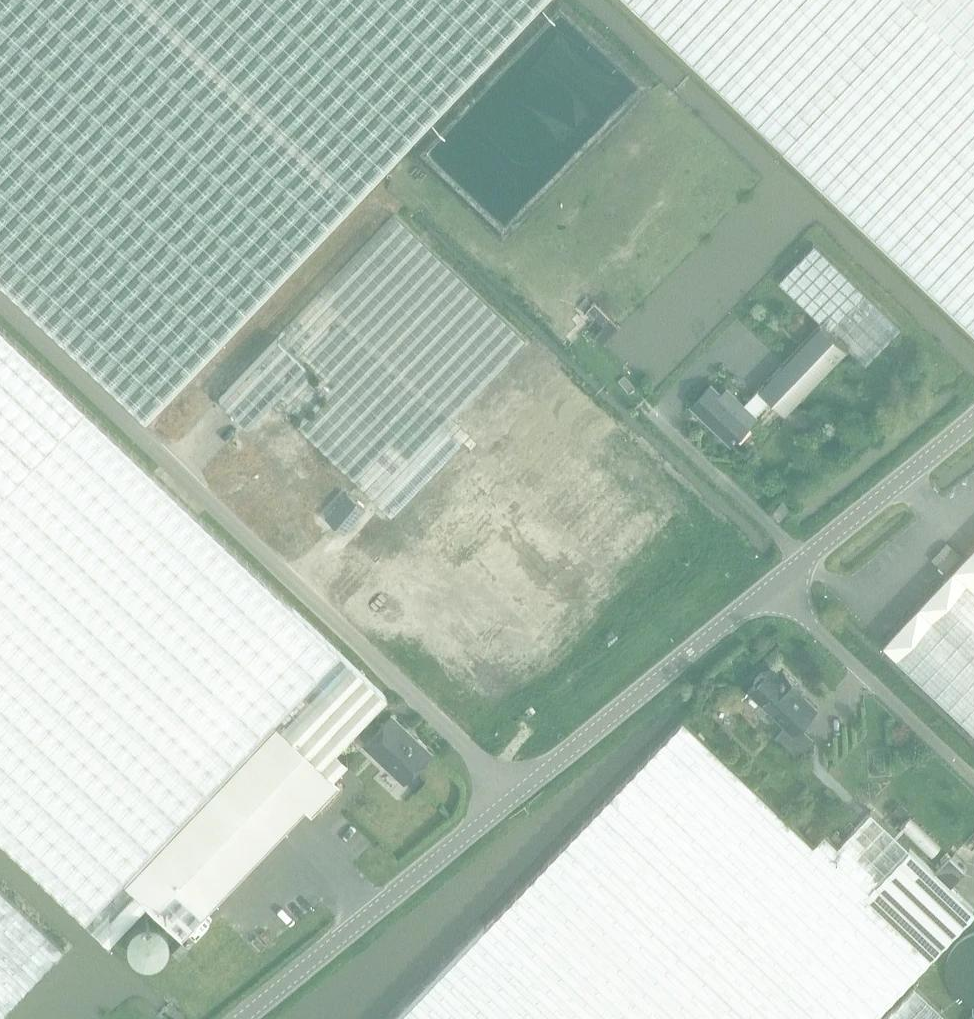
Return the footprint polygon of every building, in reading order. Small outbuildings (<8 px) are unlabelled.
[(143,420),(543,0),(0,0),(0,283),(143,420)] [(691,55),(784,145),(786,143),(973,323),(973,0),(633,0),(691,55)] [(304,358),(269,398),(271,400),(391,514),(459,443),(441,425),(524,338),(394,214),(280,335),(304,358)] [(793,353),(758,388),(771,400),(785,413),(847,348),(864,365),(900,327),(814,244),(778,282),(821,323),(793,353)] [(594,302),(587,309),(604,326),(594,336),(601,343),(618,326),(616,325),(594,302)] [(112,938),(146,902),(123,881),(274,723),(331,777),(349,759),(338,749),(387,697),(378,687),(363,673),(198,517),(153,474),(0,329),(0,831),(112,938)] [(280,335),(219,399),(247,425),(271,400),(269,398),(304,358),(280,335)] [(709,386),(691,405),(713,426),(730,443),(748,424),(750,423),(749,422),(755,417),(771,400),(758,388),(743,405),(726,389),(720,394),(713,387),(710,385),(709,386)] [(620,459),(603,477),(620,493),(608,506),(618,516),(615,519),(631,534),(633,532),(644,542),(666,519),(654,508),(659,502),(645,487),(639,493),(625,480),(634,471),(620,459)] [(346,491),(324,517),(344,533),(365,508),(346,491)] [(782,501),(774,511),(781,518),(790,508),(782,501)] [(529,576),(542,588),(553,576),(567,588),(559,597),(583,618),(618,579),(601,565),(599,568),(587,557),(584,560),(574,551),(571,553),(559,542),(529,576)] [(947,543),(932,559),(946,572),(961,556),(947,543)] [(883,642),(896,654),(962,582),(973,593),(973,544),(883,642)] [(973,727),(973,593),(962,582),(896,654),(973,727)] [(506,654),(516,643),(493,621),(463,653),(471,660),(457,675),(461,678),(458,681),(470,692),(473,689),(481,696),(494,682),(496,684),(502,676),(501,675),(513,661),(506,654)] [(813,737),(801,726),(817,708),(805,697),(804,698),(797,693),(802,687),(784,669),(780,673),(773,666),(767,672),(762,672),(755,679),(754,685),(749,690),(786,725),(777,735),(797,754),(813,737)] [(402,780),(429,751),(412,735),(409,739),(387,719),(364,743),(402,780)] [(397,1018),(872,1018),(932,957),(932,956),(929,953),(814,843),(713,746),(684,719),(397,1018)] [(274,723),(123,881),(146,902),(181,936),(306,804),(316,814),(341,787),(331,777),(274,723)] [(910,812),(900,803),(891,812),(901,822),(910,812)] [(814,843),(929,953),(932,956),(973,913),(973,908),(966,901),(951,886),(965,871),(955,860),(950,856),(935,871),(910,847),(871,810),(838,844),(825,832),(814,843)] [(62,947),(0,888),(0,1013),(62,947)] [(971,936),(965,939),(960,943),(956,948),(952,954),(950,961),(949,967),(950,974),(952,981),(955,987),(960,993),(964,996),(971,1000),(973,1001),(973,935),(971,936)] [(179,960),(189,951),(182,943),(172,953),(179,960)] [(916,985),(883,1018),(951,1018),(916,985)]
